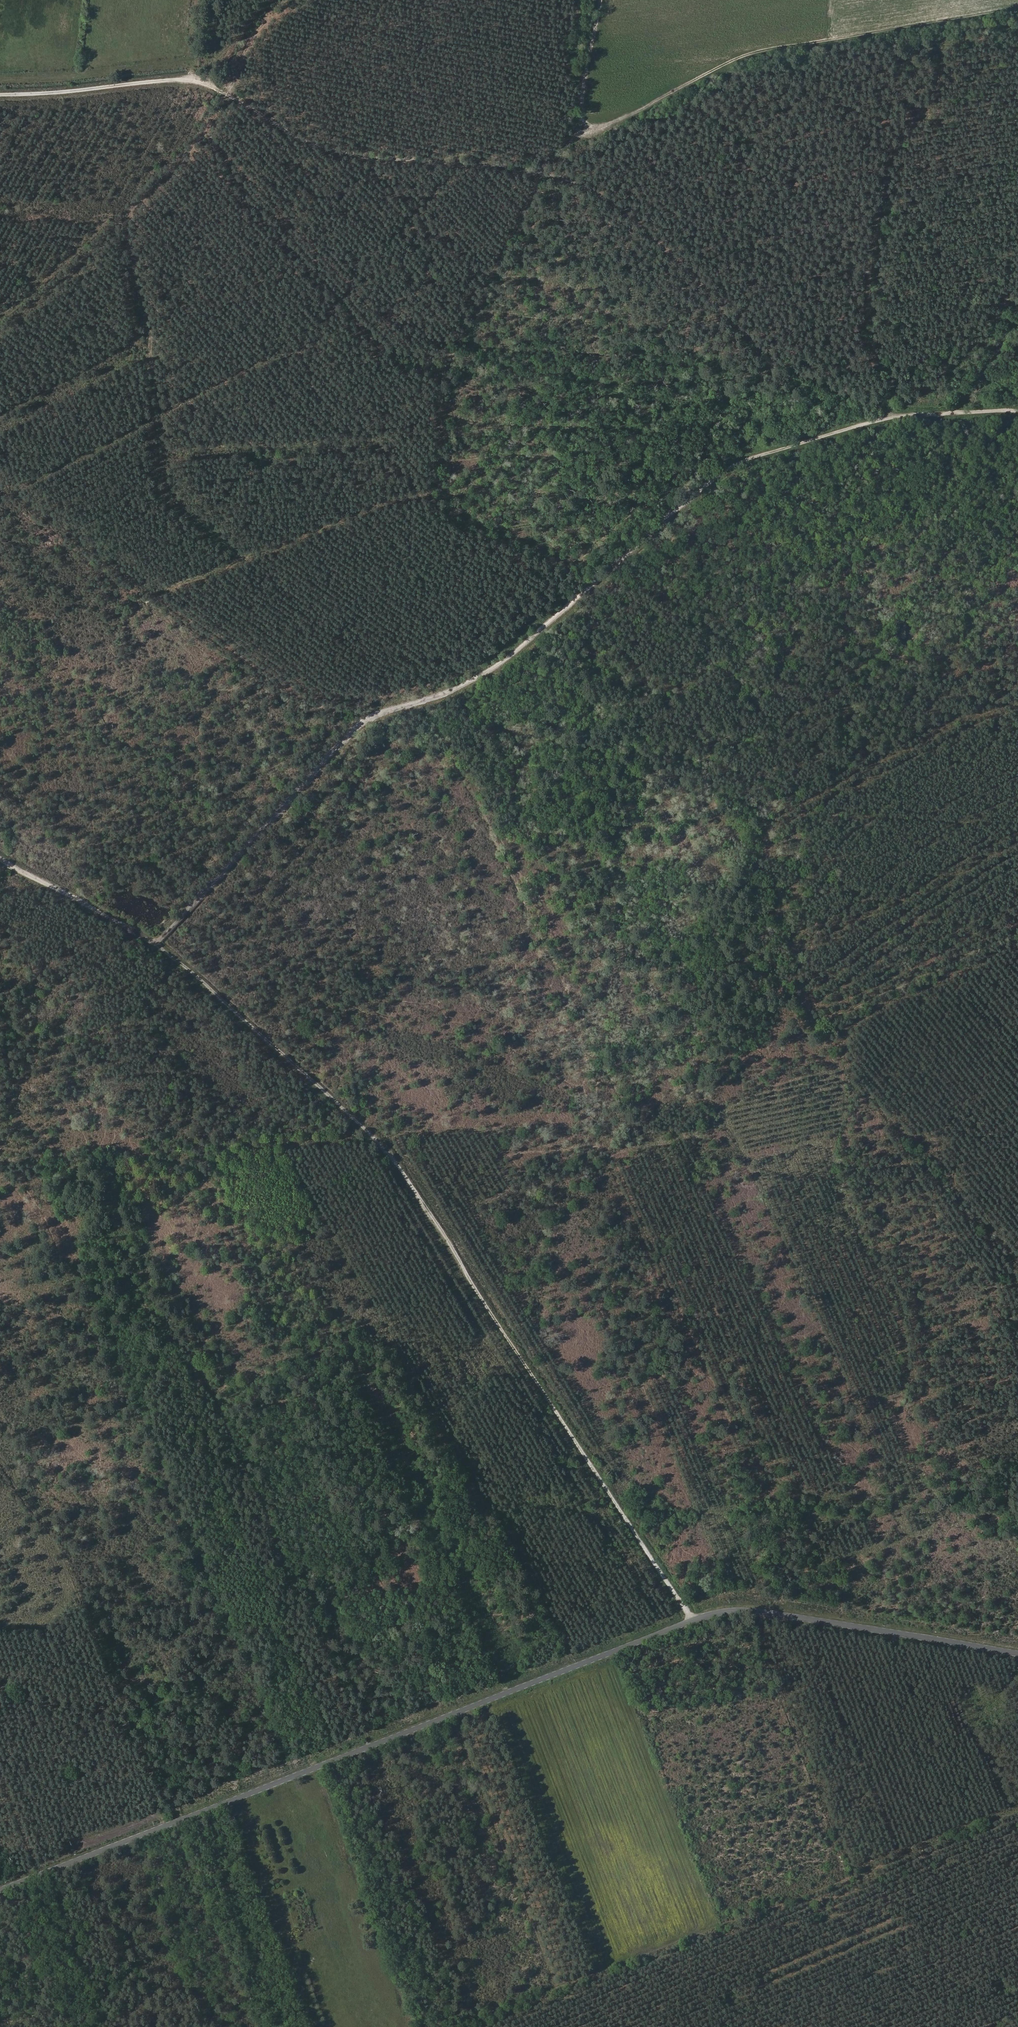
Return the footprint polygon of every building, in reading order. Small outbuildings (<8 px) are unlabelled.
[(237,1829),(233,1817),(229,1818),(233,1830),(237,1829)]
